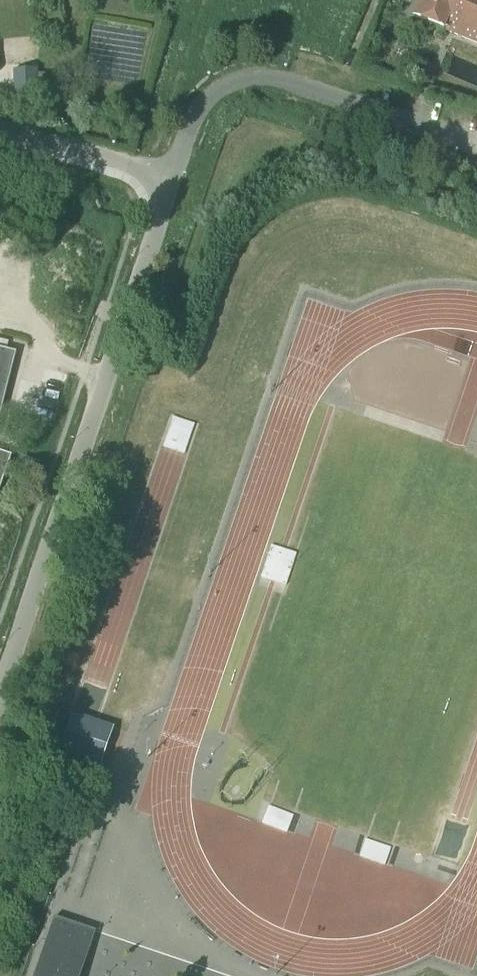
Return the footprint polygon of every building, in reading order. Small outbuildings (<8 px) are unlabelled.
[(413,17),(450,33),(476,44),(476,0),(420,0),(413,17)] [(38,103),(37,70),(13,71),(14,104),(38,103)] [(16,348),(0,345),(0,426),(16,348)] [(176,416),(165,445),(183,451),(193,422),(176,416)] [(259,583),(284,592),(295,560),(269,552),(259,583)] [(72,715),(60,752),(97,764),(109,727),(72,715)] [(0,817),(10,820),(13,810),(4,807),(0,817)] [(385,862),(390,845),(368,838),(362,854),(385,862)] [(96,931),(55,917),(35,975),(81,975),(96,931)]
